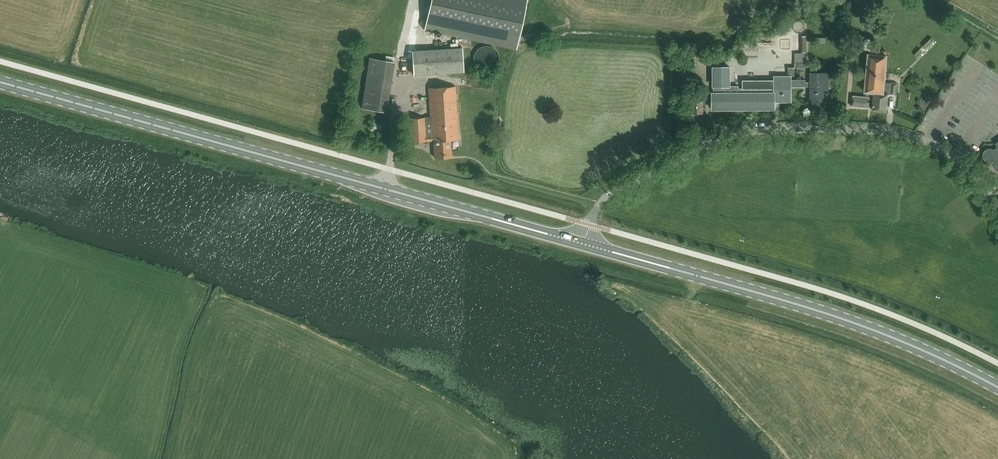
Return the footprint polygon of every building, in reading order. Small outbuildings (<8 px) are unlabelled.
[(426,27),(515,47),(525,0),(431,0),(426,27)] [(792,49),(801,48),(800,28),(791,28),(792,49)] [(807,37),(802,37),(802,52),(806,52),(806,41),(825,42),(825,38),(807,37)] [(932,37),(913,53),(917,57),(936,42),(932,37)] [(413,75),(464,72),(462,48),(411,51),(413,75)] [(795,64),(797,64),(797,70),(806,70),(806,63),(805,63),(805,53),(801,53),(794,53),(795,64)] [(852,96),(851,106),(868,108),(869,106),(872,106),(872,110),(886,111),(888,94),(896,95),(897,83),(884,82),(887,56),(868,54),(864,92),(866,92),(866,97),(852,96)] [(361,108),(386,112),(393,62),(369,58),(361,108)] [(742,80),(742,88),(738,88),(738,86),(729,86),(729,67),(713,67),(713,93),(712,93),(712,109),(774,109),(774,102),(791,102),(791,87),(791,80),(791,77),(795,77),(795,67),(788,67),(788,77),(774,77),(774,80),(742,80)] [(797,80),(791,80),(791,87),(811,87),(811,101),(825,101),(825,89),(828,89),(828,74),(811,74),(811,82),(805,82),(805,80),(797,80)] [(449,140),(458,140),(455,86),(428,88),(430,117),(408,118),(409,142),(434,141),(435,158),(450,157),(449,140)] [(691,114),(702,114),(702,98),(691,98),(691,114)] [(381,131),(382,123),(371,122),(370,131),(381,131)] [(984,154),(991,162),(995,168),(997,166),(997,141),(995,144),(997,147),(993,150),(984,154)]
